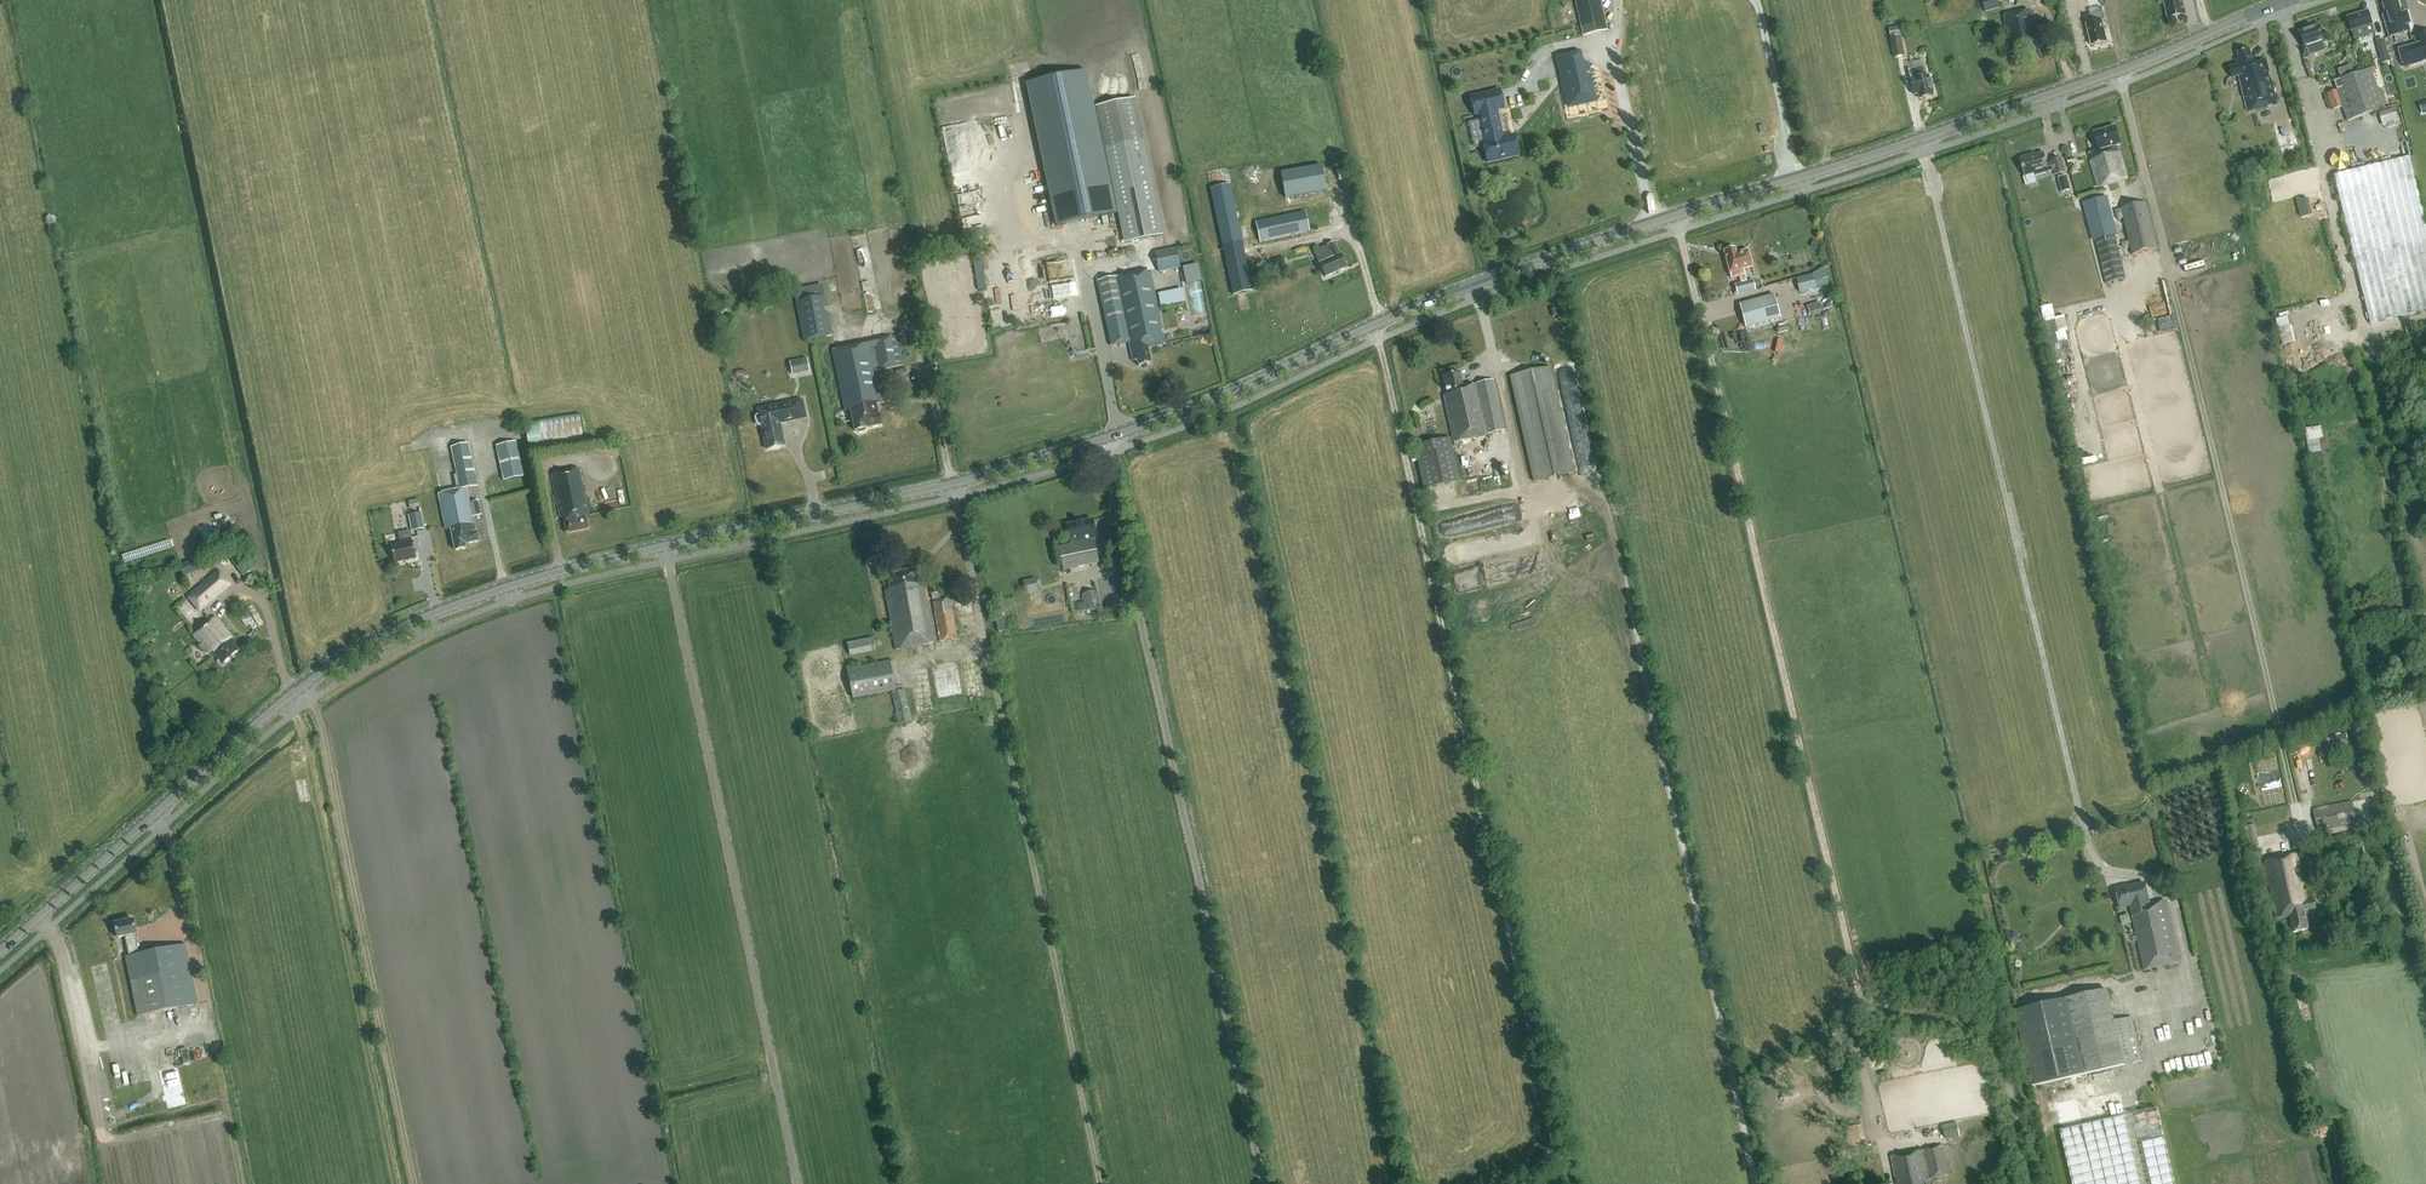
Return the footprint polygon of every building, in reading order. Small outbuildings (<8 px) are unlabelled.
[(1606,24),(1601,0),(1576,0),(1582,29),(1606,24)] [(1985,12),(2000,9),(1998,0),(1982,0),(1985,12)] [(2167,1),(2165,1),(2169,19),(2187,15),(2183,0),(2167,0),(2167,1)] [(2385,16),(2390,36),(2406,32),(2409,31),(2407,23),(2410,22),(2408,12),(2402,14),(2398,0),(2385,4),(2388,15),(2385,16)] [(2018,53),(2038,48),(2035,37),(2034,37),(2033,32),(2036,31),(2030,9),(2004,16),(2009,35),(2012,35),(2014,44),(2015,43),(2018,53)] [(2369,11),(2348,18),(2355,41),(2376,34),(2369,11)] [(2089,27),(2087,28),(2088,33),(2090,33),(2093,45),(2107,42),(2102,21),(2106,20),(2104,12),(2088,16),(2090,23),(2088,24),(2089,27)] [(2319,26),(2301,33),(2306,48),(2307,47),(2310,56),(2327,50),(2324,42),(2324,41),(2319,26)] [(1891,38),(1904,35),(1902,27),(1889,30),(1891,38)] [(1900,37),(1890,39),(1895,58),(1904,56),(1900,37)] [(2376,41),(2379,53),(2387,51),(2384,39),(2376,41)] [(2405,50),(2409,66),(2425,61),(2425,44),(2405,50)] [(2248,112),(2277,105),(2267,60),(2254,63),(2250,49),(2238,52),(2239,58),(2236,59),(2238,65),(2230,67),(2233,78),(2239,76),(2248,112)] [(1593,84),(1588,62),(1583,63),(1580,51),(1556,56),(1564,90),(1567,90),(1570,104),(1593,99),(1590,84),(1593,84)] [(1921,100),(1935,97),(1930,75),(1927,76),(1925,67),(1910,70),(1912,80),(1911,80),(1915,96),(1920,95),(1921,100)] [(2343,107),(2348,122),(2385,110),(2370,69),(2368,69),(2334,81),(2337,90),(2343,107)] [(1116,214),(1086,71),(1026,84),(1056,227),(1116,214)] [(1497,110),(1504,108),(1500,90),(1470,96),(1475,115),(1478,114),(1484,141),(1483,142),(1487,162),(1519,155),(1515,134),(1503,137),(1497,110)] [(2327,94),(2333,111),(2343,107),(2337,90),(2327,94)] [(1164,235),(1135,99),(1096,107),(1125,243),(1164,235)] [(2396,109),(2380,111),(2382,125),(2398,123),(2396,109)] [(2099,150),(2089,153),(2091,160),(2098,187),(2128,178),(2120,153),(2119,153),(2117,146),(2122,145),(2116,127),(2094,133),(2099,150)] [(2056,175),(2065,173),(2061,158),(2052,161),(2052,163),(2046,165),(2043,154),(2036,156),(2035,154),(2021,158),(2022,160),(2020,160),(2025,177),(2034,174),(2035,176),(2054,170),(2056,175)] [(2410,157),(2334,176),(2370,324),(2425,311),(2425,224),(2410,157)] [(1326,191),(1322,166),(1281,173),(1285,198),(1326,191)] [(2066,176),(2058,178),(2063,193),(2071,190),(2066,176)] [(1211,189),(1233,295),(1253,291),(1231,185),(1211,189)] [(2084,201),(2095,241),(2106,284),(2126,279),(2115,236),(2104,196),(2084,201)] [(2158,249),(2147,204),(2116,211),(2118,220),(2123,219),(2132,255),(2158,249)] [(1296,214),(1256,222),(1260,242),(1300,233),(1296,214)] [(1326,277),(1347,267),(1341,254),(1340,254),(1334,242),(1327,246),(1319,249),(1318,247),(1313,249),(1314,252),(1320,264),(1319,264),(1326,277)] [(1180,268),(1176,248),(1155,252),(1159,272),(1180,268)] [(1744,269),(1753,267),(1748,250),(1737,253),(1735,248),(1724,252),(1732,279),(1746,275),(1744,269)] [(1187,268),(1190,285),(1200,283),(1198,273),(1196,273),(1194,266),(1187,268)] [(1149,348),(1167,344),(1151,270),(1098,282),(1112,346),(1130,342),(1134,361),(1138,361),(1139,366),(1152,364),(1149,348)] [(1815,289),(1812,276),(1797,279),(1800,293),(1815,289)] [(1752,280),(1735,285),(1737,295),(1755,290),(1752,280)] [(1780,318),(1774,295),(1739,305),(1745,328),(1780,318)] [(804,340),(833,334),(828,313),(824,314),(823,307),(827,306),(825,296),(796,302),(804,340)] [(2160,325),(2174,321),(2173,316),(2159,320),(2160,325)] [(2279,317),(2282,345),(2294,343),(2291,316),(2279,317)] [(898,333),(898,337),(832,350),(845,411),(851,410),(855,431),(860,434),(867,432),(868,429),(882,426),(877,404),(892,401),(889,389),(884,391),(878,392),(874,371),(904,365),(901,348),(907,347),(904,331),(898,333)] [(807,358),(790,362),(792,375),(810,372),(807,358)] [(1534,482),(1573,473),(1550,367),(1510,376),(1534,482)] [(1444,396),(1444,398),(1454,442),(1506,430),(1494,380),(1463,387),(1460,372),(1443,376),(1447,395),(1444,396)] [(767,450),(785,446),(780,424),(806,418),(802,401),(758,410),(759,416),(757,416),(756,419),(757,425),(760,426),(762,426),(767,450)] [(583,439),(580,414),(526,422),(530,447),(583,439)] [(2309,453),(2323,451),(2321,426),(2306,428),(2309,453)] [(1450,438),(1415,446),(1424,489),(1460,481),(1450,438)] [(524,477),(516,442),(496,446),(503,482),(524,477)] [(465,544),(479,541),(477,532),(475,532),(466,489),(477,487),(469,444),(452,447),(461,490),(439,495),(447,530),(452,529),(456,550),(466,548),(465,544)] [(567,533),(588,529),(586,517),(588,516),(579,470),(553,475),(561,518),(564,517),(567,533)] [(418,499),(409,501),(410,509),(420,507),(418,499)] [(479,501),(473,502),(476,516),(482,515),(479,501)] [(412,531),(425,529),(421,513),(409,516),(412,531)] [(1063,570),(1100,562),(1095,541),(1097,540),(1093,520),(1066,525),(1070,544),(1058,547),(1063,570)] [(395,563),(416,558),(412,538),(400,541),(401,545),(392,546),(395,563)] [(244,576),(251,570),(238,552),(230,557),(244,576)] [(179,563),(182,575),(197,571),(194,559),(179,563)] [(897,650),(935,643),(924,583),(919,584),(916,569),(899,572),(899,568),(887,570),(891,590),(886,591),(897,650)] [(186,598),(200,614),(232,585),(218,569),(186,598)] [(1035,579),(1023,581),(1026,594),(1038,591),(1035,579)] [(931,595),(939,593),(937,581),(929,583),(931,595)] [(1082,594),(1086,612),(1101,609),(1097,591),(1082,594)] [(939,642),(958,638),(951,599),(933,602),(939,642)] [(223,664),(239,651),(230,641),(233,638),(216,618),(194,637),(210,654),(212,653),(215,657),(216,656),(223,664)] [(996,621),(999,633),(1005,632),(1003,619),(996,621)] [(875,651),(873,638),(847,643),(850,656),(875,651)] [(890,661),(847,669),(852,699),(895,692),(890,661)] [(2357,824),(2353,802),(2314,809),(2318,831),(2357,824)] [(2240,828),(2244,850),(2259,848),(2255,826),(2240,828)] [(2359,832),(2320,839),(2322,852),(2361,845),(2359,832)] [(2306,911),(2317,909),(2315,899),(2308,900),(2299,854),(2264,861),(2276,920),(2289,917),(2293,933),(2309,929),(2306,911)] [(2144,970),(2179,962),(2165,900),(2150,903),(2146,884),(2128,888),(2127,885),(2116,888),(2121,909),(2131,906),(2133,917),(2132,918),(2144,970)] [(139,1017),(198,1004),(186,945),(141,954),(137,935),(136,935),(133,921),(115,924),(118,938),(126,937),(129,956),(127,957),(139,1017)] [(2115,1022),(2108,991),(2015,1012),(2032,1087),(2142,1061),(2132,1018),(2115,1022)] [(2297,998),(2300,1009),(2308,1007),(2306,996),(2297,998)] [(182,1051),(184,1062),(190,1061),(188,1050),(182,1051)] [(2060,1130),(2073,1183),(2175,1183),(2157,1108),(2060,1130)] [(1948,1176),(1942,1147),(1892,1157),(1898,1183),(1929,1183),(1928,1180),(1948,1176)]
